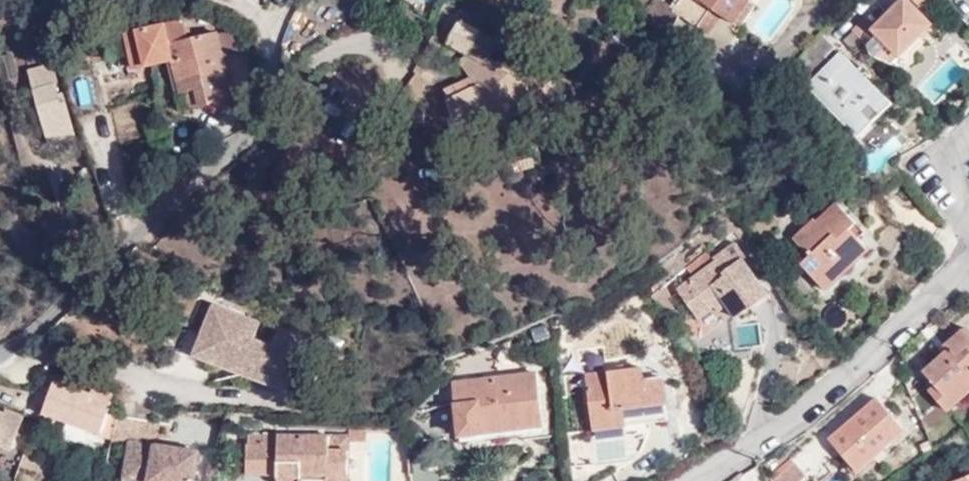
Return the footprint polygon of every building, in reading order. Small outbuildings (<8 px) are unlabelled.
[(669,25),(690,38),(702,19),(716,28),(726,35),(749,0),(691,0),(687,7),(679,2),(667,24),(669,25)] [(861,28),(861,30),(866,36),(857,46),(871,59),(880,50),(889,59),(924,22),(901,0),(889,0),(861,28)] [(446,31),(465,41),(484,52),(489,45),(497,31),(459,8),(446,31)] [(644,16),(659,41),(669,25),(667,24),(644,8),(644,16)] [(201,81),(206,96),(216,94),(219,102),(239,97),(220,27),(193,33),(187,16),(128,30),(141,70),(183,57),(189,83),(201,81)] [(702,19),(690,38),(703,46),(716,28),(702,19)] [(840,43),(825,30),(789,71),(862,132),(896,99),(844,46),(834,56),(830,54),(840,43)] [(453,83),(516,93),(533,74),(549,80),(554,59),(520,40),(510,56),(489,45),(484,52),(465,41),(461,49),(474,63),(451,76),(453,83)] [(18,73),(10,45),(0,47),(0,79),(18,73)] [(46,60),(31,62),(47,132),(71,128),(63,86),(53,87),(46,60)] [(413,71),(404,96),(426,78),(413,71)] [(193,98),(206,96),(201,81),(189,83),(193,98)] [(507,101),(516,93),(453,83),(462,115),(507,101)] [(856,234),(828,202),(808,220),(804,215),(782,235),(799,256),(791,263),(817,292),(862,254),(850,242),(856,234)] [(759,303),(723,252),(701,266),(704,270),(682,285),(665,296),(669,302),(686,325),(687,327),(712,310),(724,327),(759,303)] [(682,285),(704,270),(701,266),(698,261),(676,276),(682,285)] [(194,355),(286,391),(287,392),(308,341),(281,330),(274,347),(253,339),(259,323),(213,306),(194,355)] [(889,367),(902,398),(907,395),(922,411),(932,404),(940,412),(968,387),(968,343),(955,328),(938,341),(945,349),(916,374),(901,357),(889,367)] [(658,422),(655,376),(639,378),(638,366),(581,370),(585,427),(658,422)] [(536,435),(533,381),(455,388),(458,441),(477,440),(477,428),(516,426),(518,436),(536,435)] [(67,390),(45,382),(34,414),(91,433),(94,415),(80,411),(80,406),(64,400),(67,390)] [(896,434),(866,400),(820,438),(849,473),(896,434)] [(6,448),(14,415),(0,409),(0,447),(6,448)] [(113,475),(112,480),(118,480),(187,480),(193,449),(119,438),(113,475)] [(269,440),(269,447),(238,447),(239,475),(270,474),(271,480),(293,480),(295,477),(317,477),(318,480),(340,480),(341,480),(340,441),(269,440)] [(763,480),(795,480),(797,479),(786,465),(763,480)]
